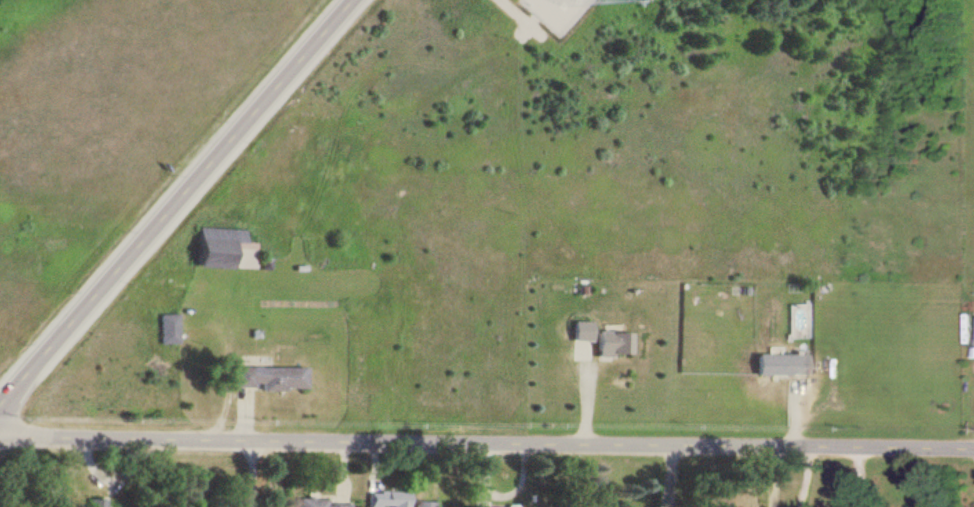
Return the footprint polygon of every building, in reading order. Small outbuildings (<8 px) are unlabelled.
[(197,265),(253,267),(254,241),(244,240),(244,228),(198,227),(197,265)] [(159,313),(160,342),(177,342),(176,313),(159,313)] [(628,330),(595,330),(595,354),(628,354),(628,330)] [(804,374),(804,353),(755,353),(755,374),(804,374)] [(304,388),(304,366),(234,365),(234,388),(304,388)] [(403,506),(408,506),(408,490),(368,490),(368,506),(403,506)] [(88,506),(107,506),(107,498),(88,498),(88,506)] [(297,499),(297,506),(349,506),(349,501),(297,499)]
